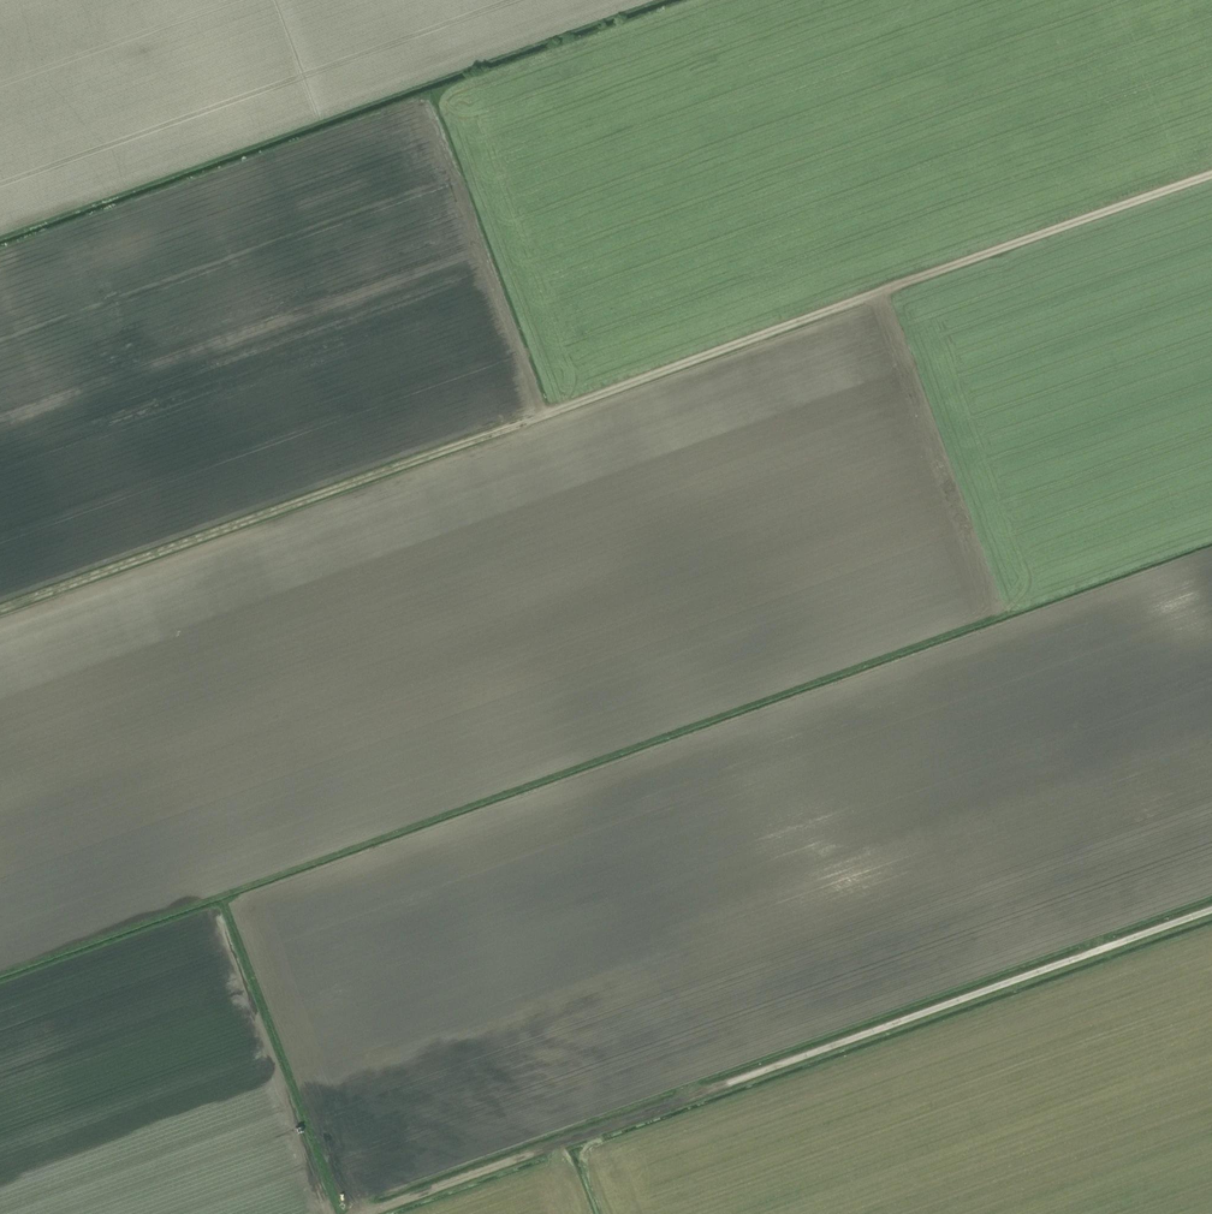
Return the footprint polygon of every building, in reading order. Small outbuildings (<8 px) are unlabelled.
[(113,906),(88,914),(91,921),(115,912),(113,906)]
